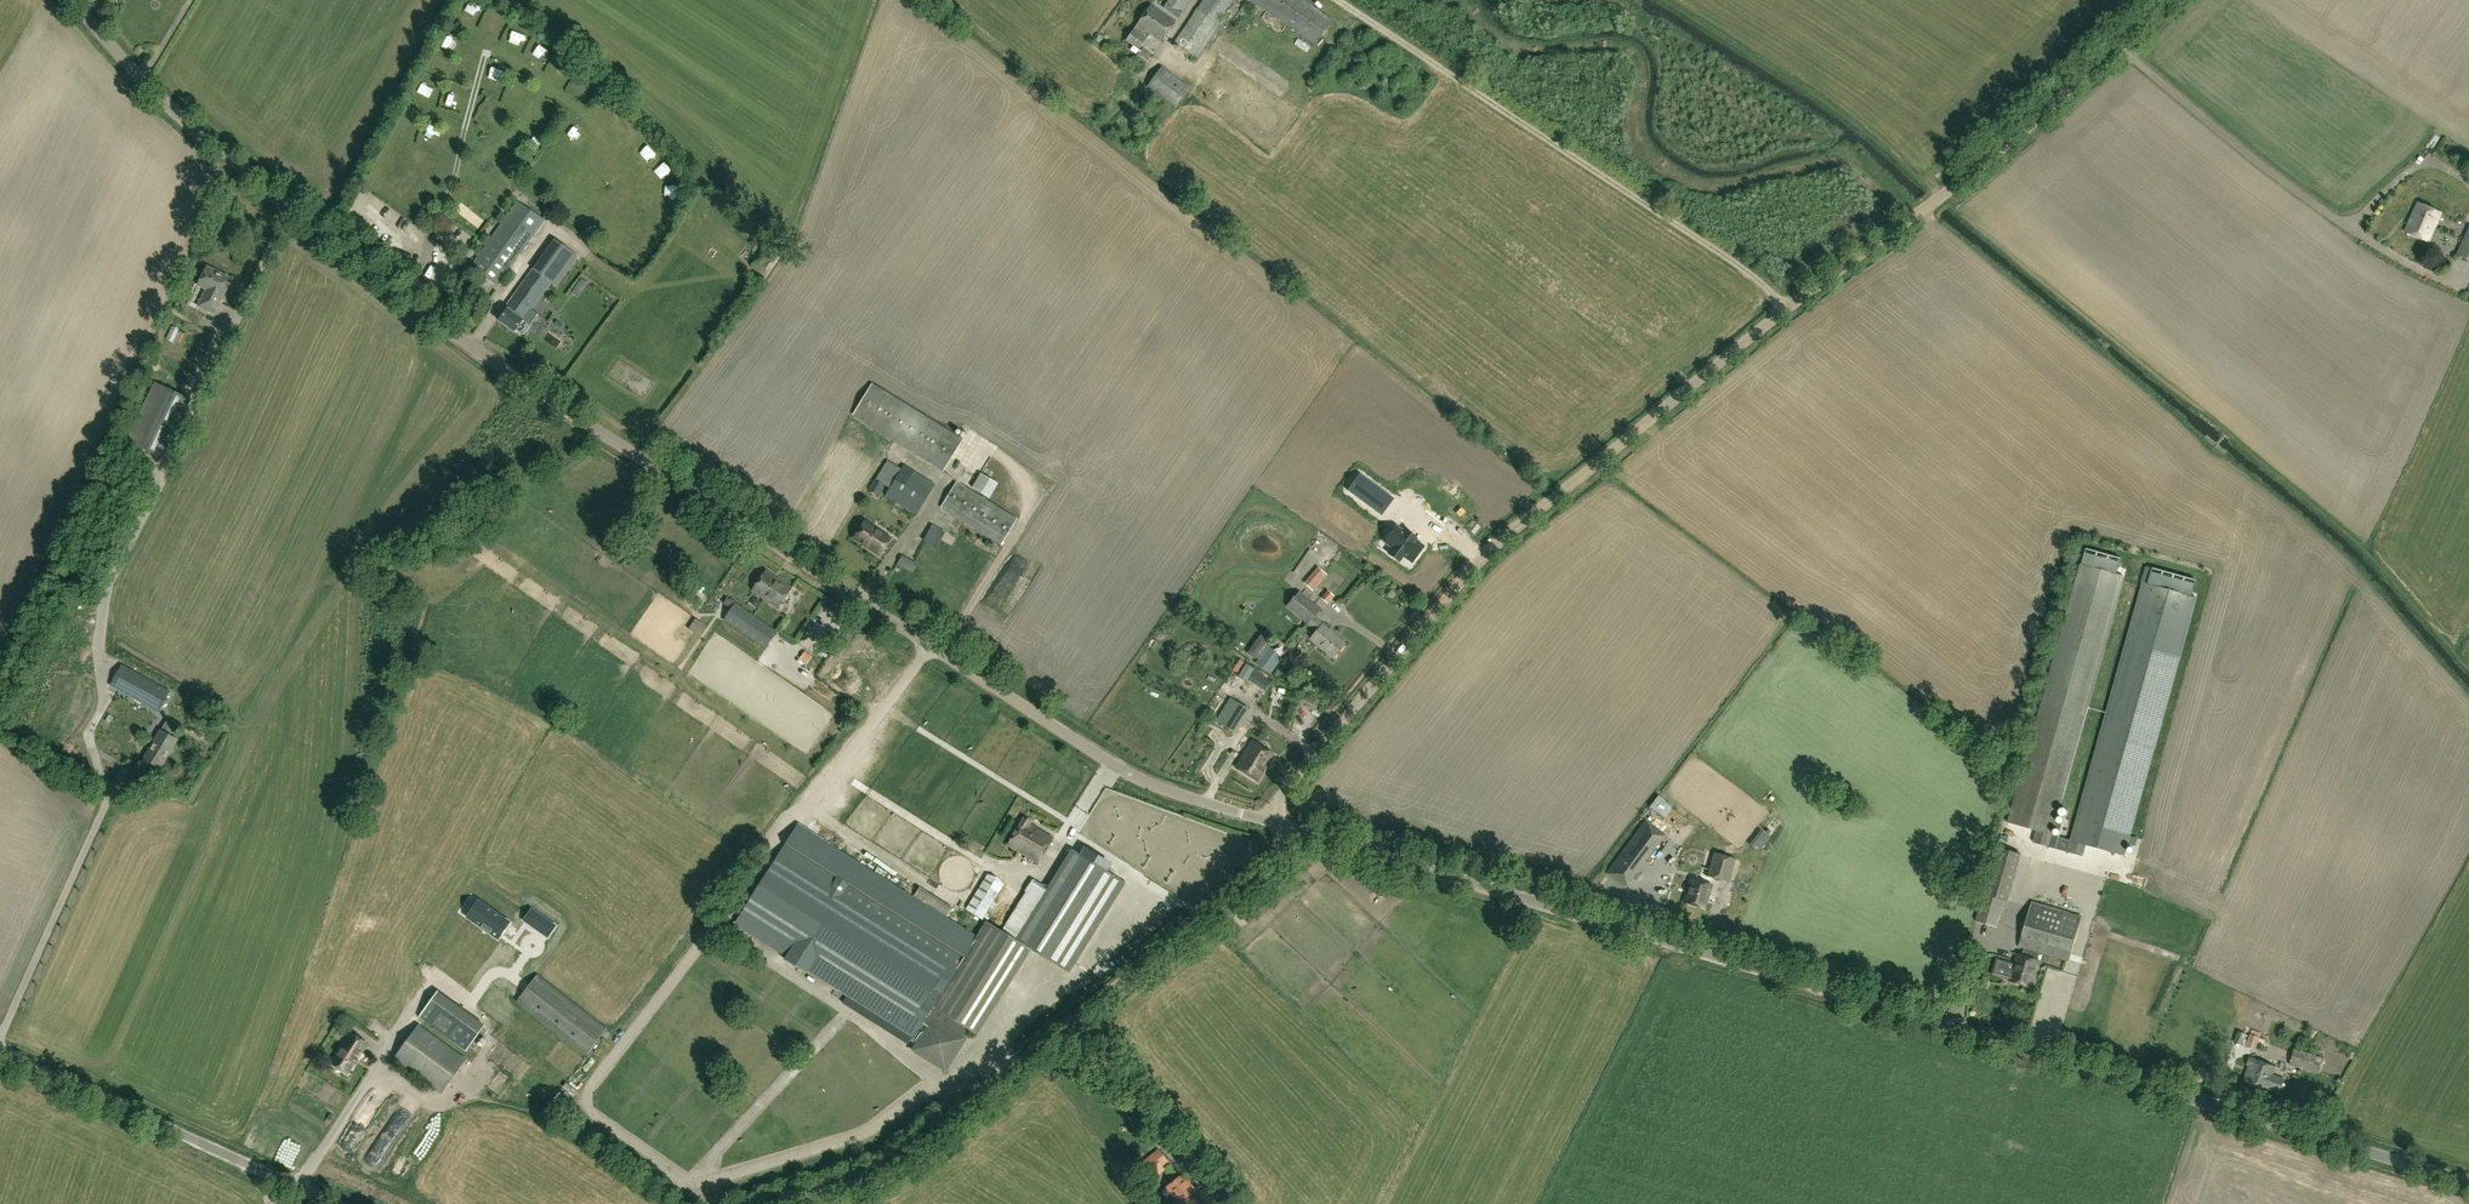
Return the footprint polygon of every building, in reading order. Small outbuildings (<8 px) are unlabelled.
[(1168,2),(1164,8),(1178,18),(1191,0),(1166,0),(1168,2)] [(1233,0),(1204,0),(1175,44),(1199,59),(1222,26),(1218,23),(1233,0)] [(1316,44),(1332,19),(1304,0),(1250,0),(1316,44)] [(1151,5),(1144,15),(1126,41),(1133,46),(1131,50),(1138,54),(1136,57),(1146,64),(1153,54),(1143,48),(1141,51),(1139,50),(1147,39),(1141,35),(1145,30),(1161,41),(1175,21),(1151,5)] [(454,29),(448,38),(457,43),(463,34),(454,29)] [(1131,68),(1138,60),(1126,49),(1119,57),(1131,68)] [(440,55),(435,66),(441,68),(445,57),(440,55)] [(503,76),(508,65),(502,62),(497,73),(503,76)] [(1148,87),(1175,108),(1190,88),(1163,67),(1148,87)] [(418,84),(425,93),(432,87),(425,78),(418,84)] [(510,95),(523,101),(529,88),(516,82),(510,95)] [(546,112),(555,118),(561,107),(552,102),(546,112)] [(425,126),(432,136),(441,130),(434,120),(425,126)] [(2419,203),(2412,218),(2435,228),(2442,213),(2419,203)] [(498,286),(543,223),(516,204),(471,267),(498,286)] [(2429,242),(2435,228),(2412,218),(2406,232),(2429,242)] [(2464,240),(2458,255),(2468,260),(2468,242),(2464,240)] [(549,284),(556,288),(577,258),(553,242),(514,298),(518,300),(533,311),(533,310),(532,309),(549,284)] [(200,306),(216,314),(226,294),(223,292),(231,278),(209,267),(200,285),(211,291),(209,295),(206,294),(200,306)] [(525,322),(533,311),(518,300),(511,311),(509,310),(500,322),(515,332),(523,320),(525,322)] [(190,400),(155,383),(127,441),(162,458),(190,400)] [(853,413),(944,469),(962,440),(872,384),(853,413)] [(888,462),(870,490),(878,495),(884,485),(890,488),(886,496),(917,515),(935,485),(904,466),(902,470),(888,462)] [(975,484),(992,495),(1001,480),(983,470),(975,484)] [(1360,472),(1349,488),(1385,513),(1396,497),(1360,472)] [(941,507),(1001,544),(1017,518),(956,481),(941,507)] [(854,538),(880,556),(891,539),(865,521),(854,538)] [(1412,562),(1423,547),(1396,527),(1385,542),(1393,548),(1390,552),(1400,559),(1403,555),(1412,562)] [(924,539),(916,554),(940,568),(953,545),(943,540),(939,547),(924,539)] [(901,556),(897,564),(912,572),(916,564),(901,556)] [(2092,561),(2090,568),(2079,565),(2007,823),(2036,831),(2033,843),(2048,847),(2051,835),(2124,577),(2113,574),(2115,567),(2092,561)] [(2071,841),(2051,835),(2048,847),(2068,852),(2082,856),(2085,845),(2123,856),(2200,584),(2140,567),(2137,581),(2144,583),(2071,841)] [(792,588),(779,579),(766,570),(752,591),(778,609),(792,588)] [(1318,571),(1305,584),(1310,589),(1323,576),(1318,571)] [(1330,601),(1337,592),(1331,587),(1324,595),(1330,601)] [(1311,639),(1333,658),(1345,644),(1314,617),(1321,609),(1301,591),(1288,606),(1317,632),(1311,639)] [(724,619),(766,648),(777,632),(735,603),(724,619)] [(210,661),(226,665),(231,647),(215,643),(210,661)] [(1272,656),(1278,654),(1275,645),(1269,647),(1272,656)] [(189,660),(185,661),(183,656),(176,659),(181,670),(191,665),(189,660)] [(123,664),(111,684),(149,706),(168,717),(180,697),(161,686),(123,664)] [(1238,678),(1248,684),(1257,671),(1247,664),(1238,678)] [(1234,733),(1248,710),(1230,699),(1216,722),(1234,733)] [(178,740),(172,736),(176,727),(168,722),(163,731),(162,730),(145,760),(161,769),(178,740)] [(1258,782),(1275,756),(1252,741),(1236,768),(1258,782)] [(1654,802),(1658,810),(1671,804),(1667,796),(1654,802)] [(1007,845),(1038,864),(1053,838),(1029,825),(1031,821),(1023,817),(1007,845)] [(1667,835),(1649,821),(1610,873),(1628,887),(1667,835)] [(981,932),(979,931),(976,936),(798,824),(735,924),(808,970),(809,968),(916,1035),(922,1026),(927,1029),(919,1042),(940,1055),(956,1051),(969,1031),(977,1035),(1031,950),(987,923),(981,932)] [(2008,901),(2021,854),(1997,847),(1977,921),(1998,927),(2005,900),(2008,901)] [(1072,850),(1048,889),(1034,881),(1001,931),(986,921),(979,931),(981,932),(987,923),(1031,950),(1068,974),(1125,883),(1072,850)] [(1728,882),(1735,859),(1714,853),(1707,876),(1728,882)] [(987,876),(966,909),(982,919),(1003,885),(987,876)] [(1705,908),(1711,884),(1689,879),(1684,903),(1705,908)] [(2019,947),(2022,948),(2020,956),(2037,961),(2039,953),(2069,961),(2081,917),(2031,903),(2019,947)] [(510,922),(484,904),(473,921),(498,939),(510,922)] [(451,938),(437,963),(444,967),(458,942),(451,938)] [(2037,961),(2020,956),(2017,955),(2009,982),(2032,988),(2040,961),(2037,961)] [(482,966),(463,987),(471,995),(490,973),(482,966)] [(569,985),(580,997),(585,993),(579,986),(583,982),(578,976),(569,985)] [(534,979),(517,1001),(587,1056),(604,1033),(534,979)] [(445,1019),(438,1030),(466,1050),(474,1040),(465,1033),(475,1019),(438,992),(432,1000),(442,1007),(437,1013),(445,1019)] [(442,1007),(432,1000),(420,1017),(438,1030),(445,1019),(437,1013),(442,1007)] [(484,1025),(475,1019),(465,1033),(474,1040),(484,1025)] [(395,1059),(443,1093),(467,1059),(419,1025),(395,1059)] [(348,1075),(368,1044),(352,1034),(331,1064),(348,1075)] [(502,1064),(552,1097),(564,1079),(537,1062),(538,1062),(503,1038),(501,1041),(496,1038),(488,1049),(505,1060),(502,1064)] [(2290,1065),(2317,1074),(2323,1059),(2295,1049),(2290,1065)] [(2271,1092),(2272,1090),(2280,1093),(2285,1081),(2275,1077),(2274,1078),(2272,1078),(2276,1068),(2250,1058),(2247,1066),(2249,1067),(2244,1083),(2271,1092)] [(256,1149),(265,1133),(256,1129),(248,1145),(256,1149)] [(1162,1167),(1168,1162),(1158,1150),(1141,1165),(1153,1180),(1164,1170),(1162,1167)] [(1182,1175),(1167,1187),(1176,1198),(1171,1203),(1172,1203),(1206,1203),(1182,1175)]
